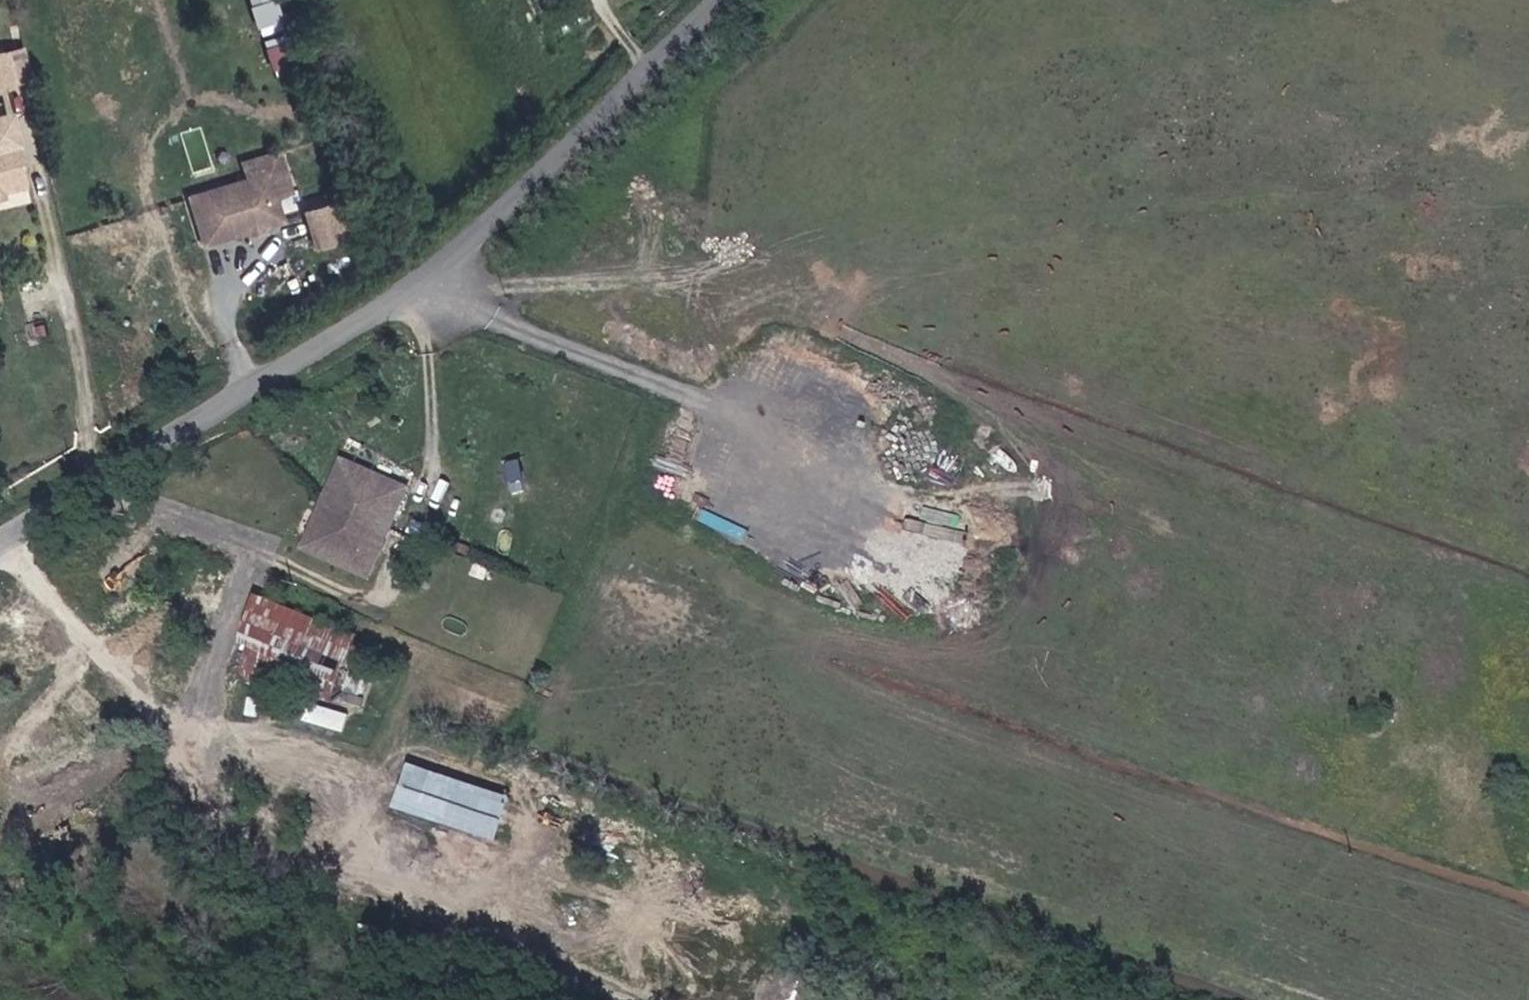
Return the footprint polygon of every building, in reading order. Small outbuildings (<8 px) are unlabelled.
[(14,55),(8,30),(0,32),(0,58),(14,55)] [(9,168),(0,132),(0,170),(9,168)] [(247,217),(268,211),(255,163),(174,185),(186,233),(235,219),(234,217),(244,213),(247,217)] [(324,196),(299,204),(309,235),(334,226),(324,196)] [(237,225),(249,221),(247,217),(244,213),(234,217),(235,219),(237,225)] [(373,545),(398,477),(331,453),(299,544),(366,568),(372,550),(367,548),(368,544),(373,545)] [(361,631),(257,592),(233,654),(337,693),(361,631)] [(499,839),(514,795),(410,761),(396,806),(499,839)]
